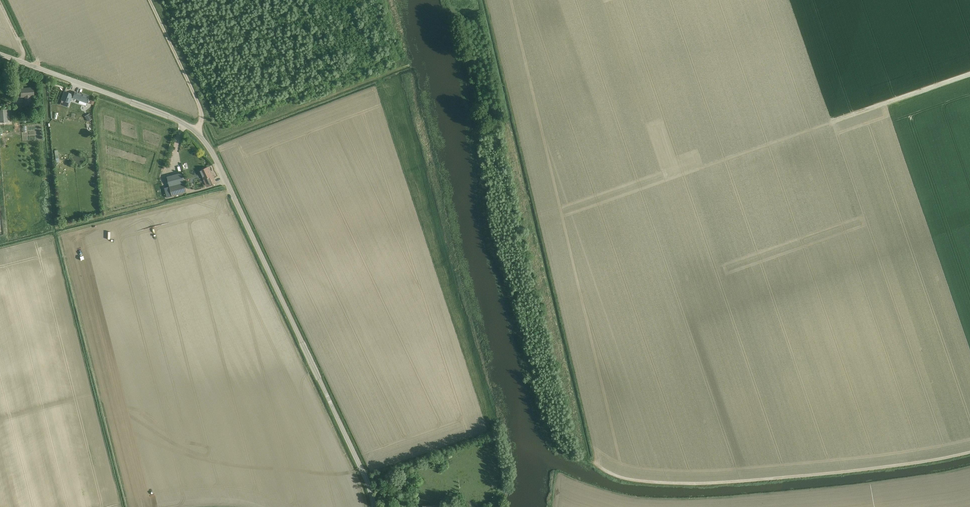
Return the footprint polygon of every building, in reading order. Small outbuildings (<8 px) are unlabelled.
[(34,96),(33,93),(33,88),(20,89),(21,97),(24,96),(24,100),(25,105),(32,105),(31,100),(30,96),(34,96)] [(67,107),(69,103),(71,97),(72,98),(87,103),(89,97),(74,92),(73,95),(64,92),(60,104),(67,107)] [(200,170),(202,175),(204,179),(203,180),(207,187),(215,183),(208,167),(200,170)] [(167,177),(170,187),(172,196),(187,192),(182,173),(167,177)]
